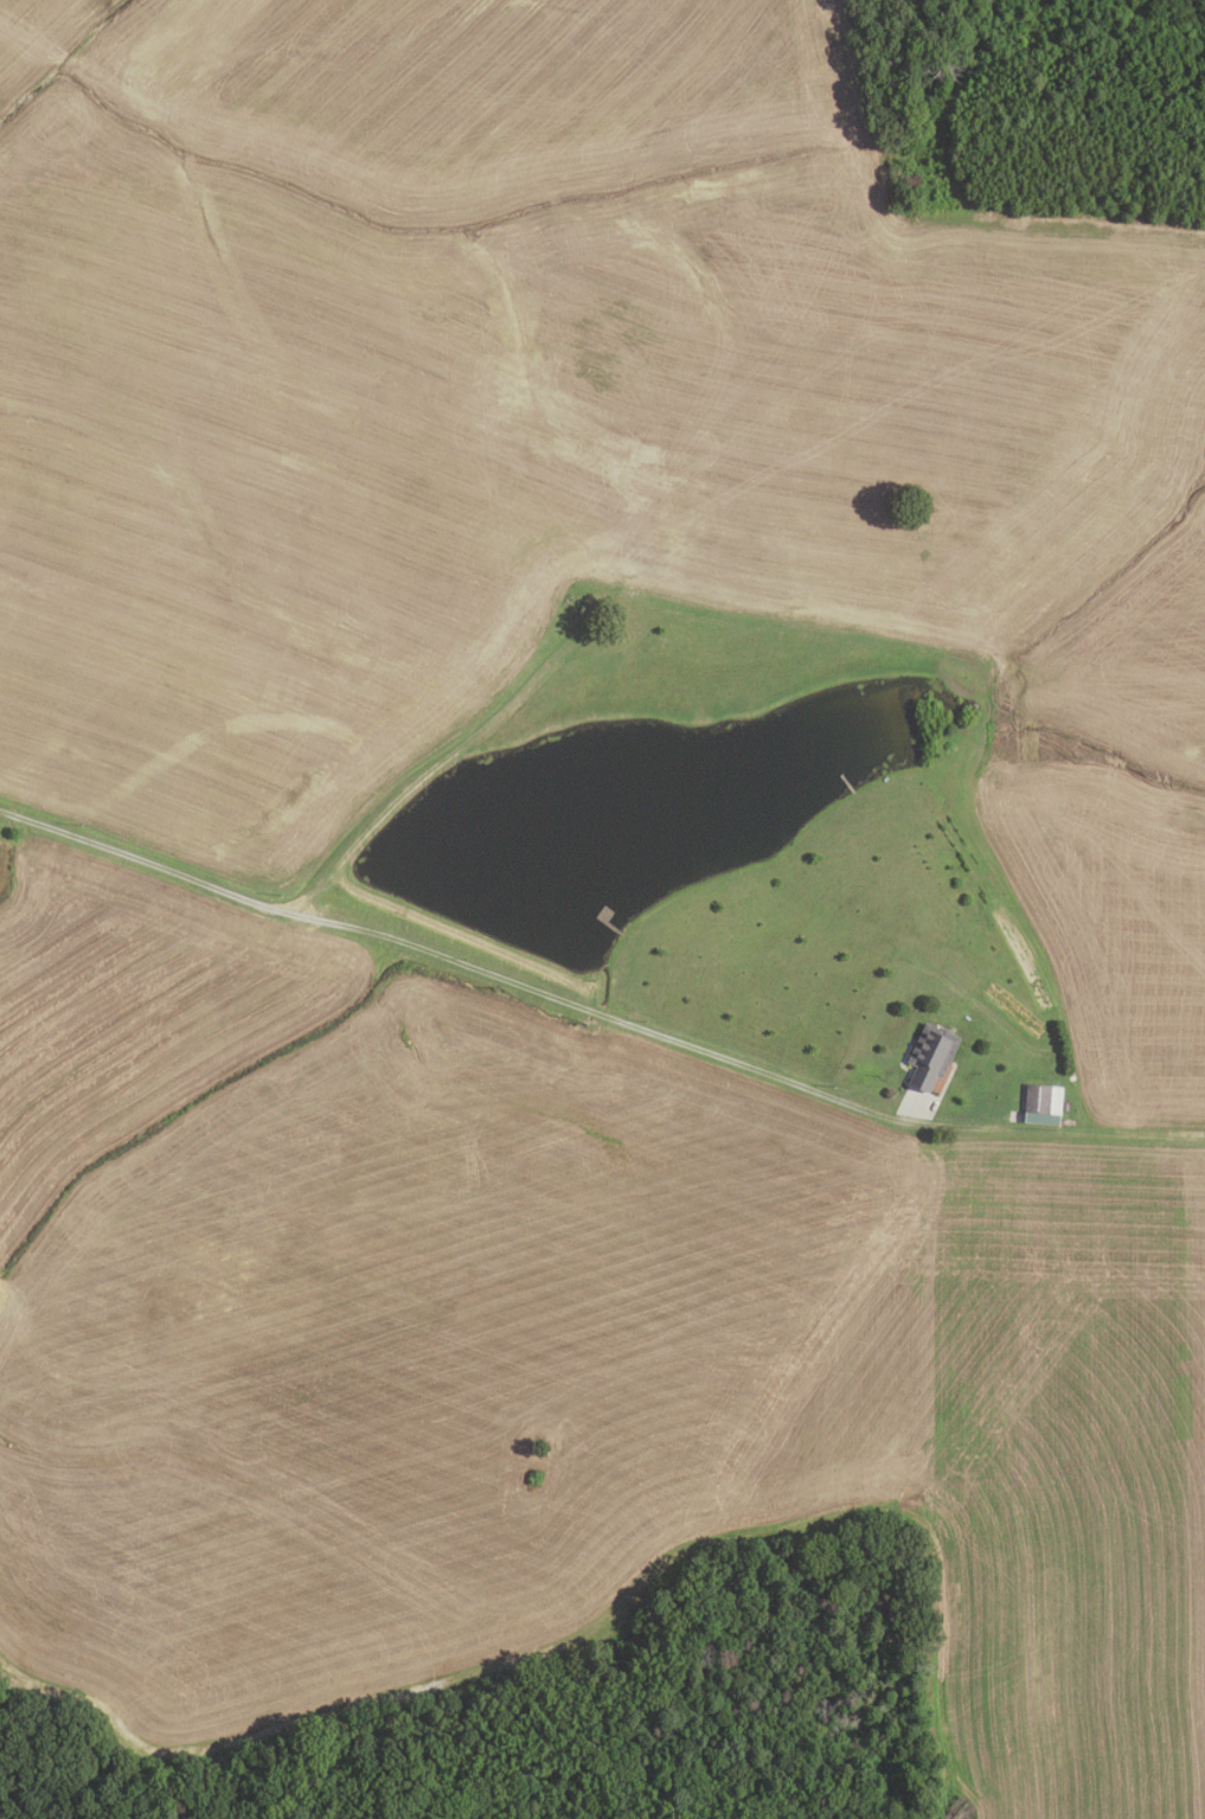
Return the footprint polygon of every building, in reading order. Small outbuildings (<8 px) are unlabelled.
[(961,1037),(942,1077),(936,1075),(928,1091),(906,1082),(915,1064),(908,1059),(927,1020),(961,1037)] [(1059,1125),(1025,1121),(1028,1083),(1052,1084),(1050,1112),(1060,1113),(1059,1125)]
